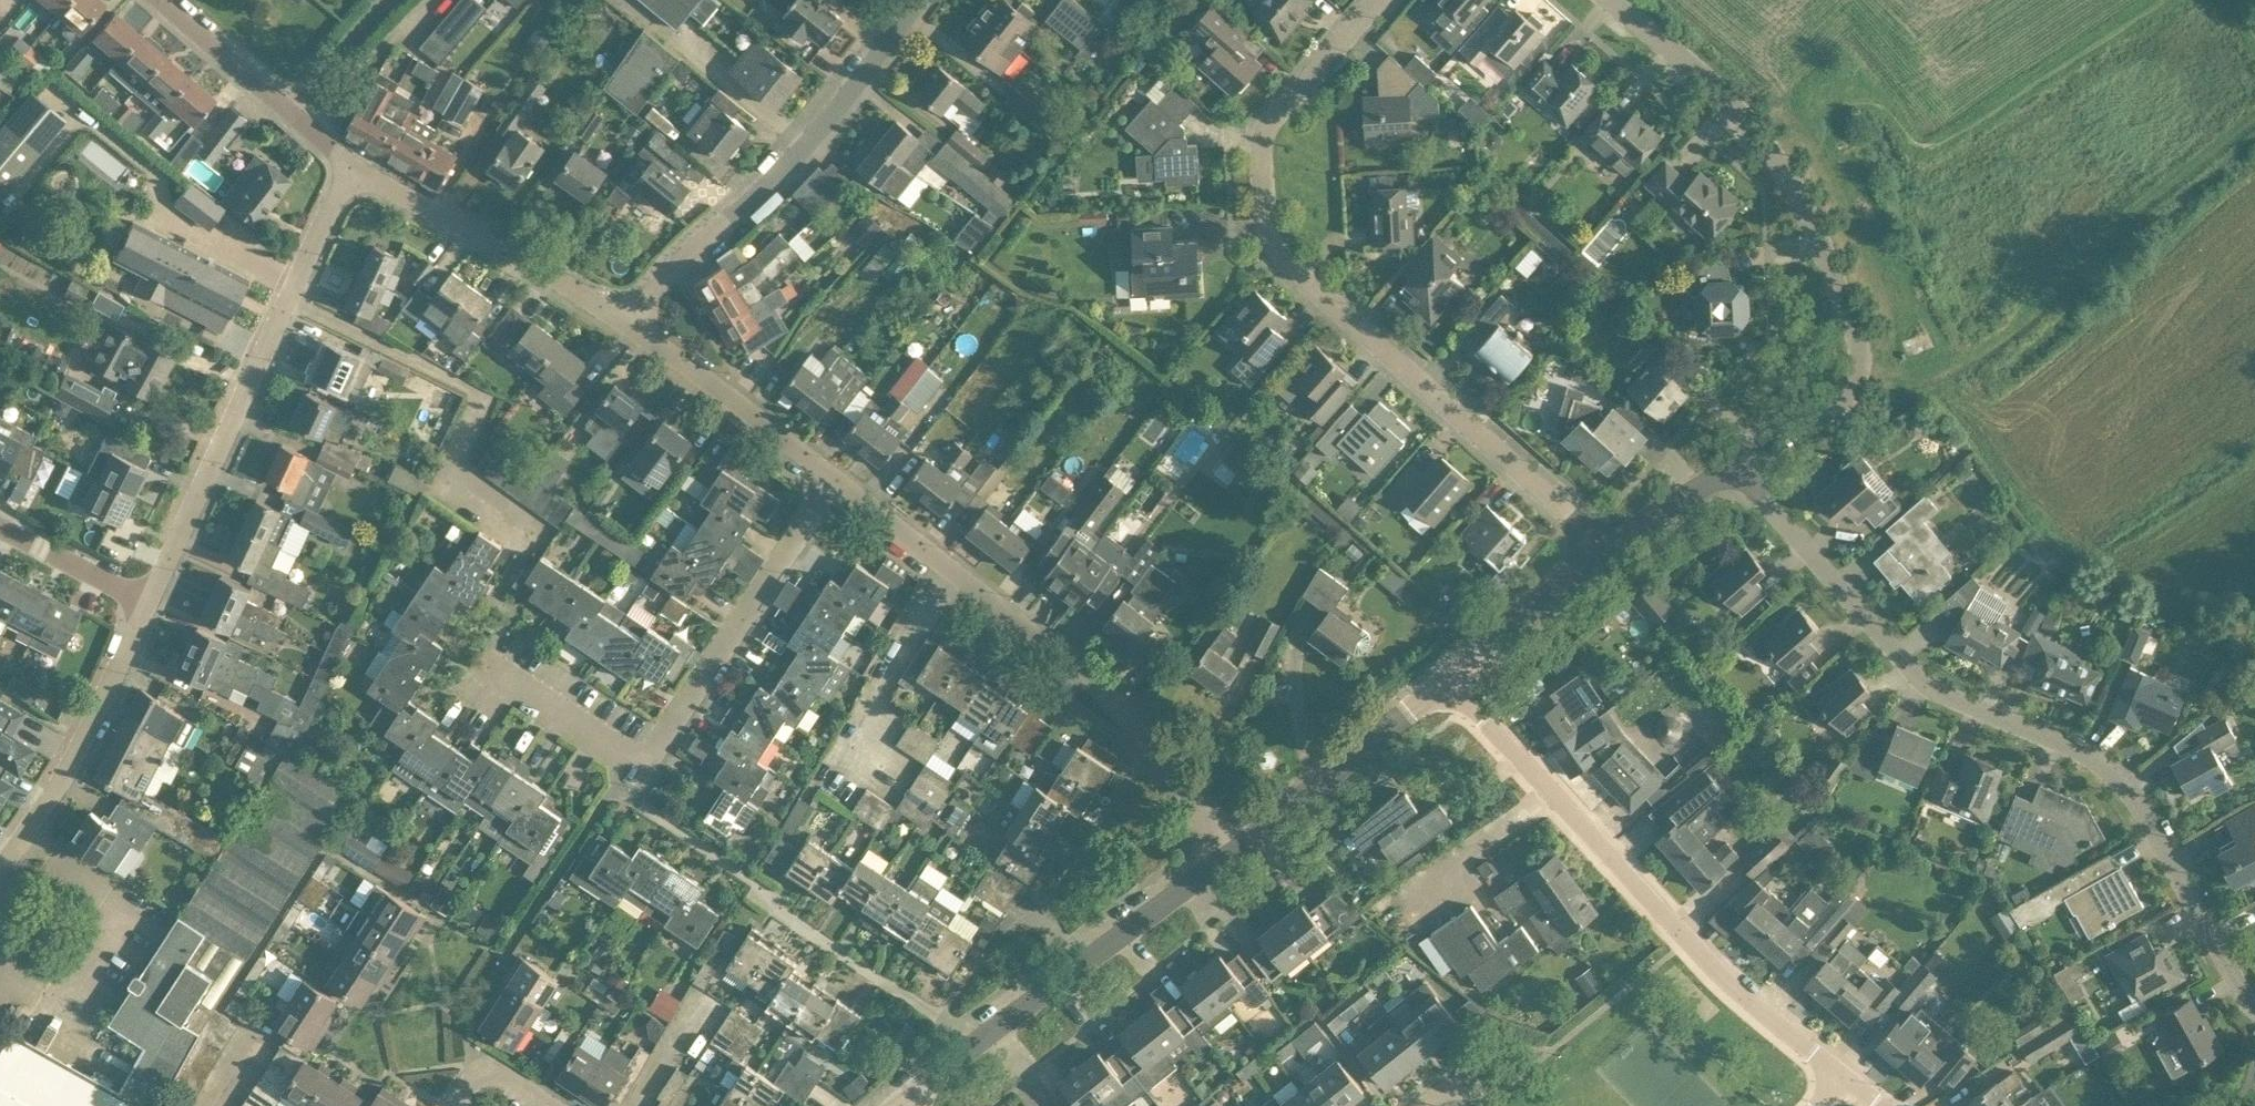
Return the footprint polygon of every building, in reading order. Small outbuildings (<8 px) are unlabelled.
[(57,13),(68,0),(43,0),(57,13)] [(57,13),(68,21),(62,28),(62,32),(71,40),(104,2),(103,1),(99,6),(92,0),(68,0),(57,13)] [(487,8),(477,0),(459,0),(420,46),(439,63),(487,8)] [(602,2),(591,0),(589,0),(588,11),(601,13),(602,2)] [(677,29),(677,28),(681,23),(691,12),(700,0),(641,0),(677,29)] [(715,0),(700,0),(691,12),(703,22),(719,3),(715,0)] [(825,45),(845,21),(819,0),(782,0),(777,6),(789,16),(782,26),(803,43),(810,33),(825,45)] [(1034,9),(1023,0),(1016,8),(1006,0),(994,0),(980,17),(1018,47),(1036,25),(1028,18),(1034,9)] [(1075,0),(1061,0),(1045,20),(1082,49),(1103,23),(1075,0)] [(1255,10),(1265,18),(1261,22),(1282,40),(1307,12),(1304,9),(1312,0),(1264,0),(1255,10)] [(1422,15),(1457,46),(1485,14),(1479,9),(1487,0),(1435,0),(1422,15)] [(563,1),(550,9),(556,20),(570,13),(563,1)] [(1250,81),(1248,79),(1261,64),(1238,44),(1249,32),(1215,1),(1190,29),(1213,50),(1201,64),(1212,74),(1211,75),(1234,95),(1239,89),(1241,91),(1250,81)] [(1544,24),(1532,13),(1527,18),(1521,13),(1516,8),(1510,15),(1498,5),(1459,49),(1476,64),(1483,55),(1503,74),(1512,64),(1515,67),(1544,33),(1539,29),(1544,24)] [(93,36),(118,58),(139,34),(114,12),(93,36)] [(962,40),(1000,70),(1018,47),(980,17),(962,40)] [(554,33),(541,23),(523,47),(536,57),(554,33)] [(644,28),(604,86),(636,111),(680,57),(644,28)] [(139,34),(118,58),(143,79),(164,55),(161,52),(162,51),(162,47),(153,39),(149,39),(148,41),(139,34)] [(17,59),(28,46),(19,38),(8,52),(17,59)] [(732,71),(758,92),(776,106),(801,75),(757,40),(732,71)] [(40,56),(28,46),(17,59),(29,70),(40,56)] [(92,56),(81,47),(66,64),(77,73),(92,56)] [(1438,97),(1425,86),(1404,68),(1389,54),(1377,68),(1386,75),(1379,83),(1380,97),(1365,98),(1367,141),(1411,139),(1410,113),(1439,111),(1438,97)] [(1404,68),(1425,86),(1437,73),(1416,54),(1404,68)] [(189,77),(164,55),(143,79),(168,101),(189,77)] [(413,71),(432,82),(439,70),(419,59),(413,71)] [(1524,85),(1567,124),(1587,102),(1584,100),(1597,86),(1573,65),(1562,77),(1545,62),(1524,85)] [(942,112),(952,99),(975,118),(986,104),(964,86),(964,85),(961,83),(940,67),(918,94),(942,112)] [(395,89),(395,90),(399,82),(379,71),(362,101),(355,97),(339,126),(346,130),(343,134),(363,145),(388,100),(391,95),(395,89)] [(453,96),(464,78),(453,72),(443,90),(453,96)] [(214,99),(189,77),(168,101),(194,123),(214,99)] [(484,89),(464,78),(453,96),(444,112),(464,124),(484,89)] [(1165,177),(1166,185),(1199,183),(1197,144),(1186,145),(1185,127),(1180,123),(1189,113),(1172,98),(1180,89),(1168,79),(1161,87),(1166,93),(1158,102),(1152,98),(1126,127),(1155,153),(1156,174),(1160,178),(1165,177)] [(102,87),(91,99),(112,116),(122,104),(102,87)] [(505,146),(489,168),(516,186),(532,162),(542,148),(527,137),(518,130),(524,122),(522,120),(538,97),(525,88),(509,111),(497,129),(512,139),(507,145),(506,144),(505,146)] [(687,128),(699,139),(724,159),(748,129),(728,112),(736,103),(741,107),(742,106),(720,88),(687,128)] [(1015,88),(1004,100),(1048,134),(1061,117),(1040,101),(1037,105),(1015,88)] [(58,129),(65,121),(53,110),(32,93),(0,130),(0,197),(22,172),(58,129)] [(388,100),(363,145),(386,158),(403,125),(402,124),(409,112),(388,100)] [(133,109),(124,102),(122,104),(112,116),(120,123),(133,109)] [(587,139),(605,116),(590,105),(573,129),(587,139)] [(654,105),(647,114),(675,134),(681,126),(654,105)] [(1611,163),(1612,162),(1626,175),(1660,136),(1634,113),(1622,127),(1603,110),(1581,136),(1611,163)] [(156,111),(142,129),(153,138),(167,121),(156,111)] [(412,172),(430,140),(429,140),(435,129),(416,118),(417,117),(409,112),(402,124),(403,125),(386,158),(412,172)] [(897,121),(879,144),(916,174),(935,152),(919,139),(920,139),(897,121)] [(219,124),(203,145),(201,143),(195,152),(211,164),(233,135),(219,124)] [(652,163),(636,183),(670,211),(689,187),(677,177),(693,158),(684,151),(672,141),(657,129),(639,152),(652,163)] [(957,129),(947,142),(978,168),(989,155),(957,129)] [(180,171),(195,152),(201,143),(191,135),(170,163),(180,171)] [(458,156),(430,140),(412,172),(440,188),(458,156)] [(1016,199),(1006,191),(946,142),(933,159),(990,206),(981,217),(994,224),(1002,215),(1016,199)] [(916,174),(879,144),(860,167),(879,183),(898,198),(916,174)] [(575,149),(570,156),(558,175),(587,195),(605,169),(575,149)] [(258,156),(242,176),(240,179),(230,191),(222,201),(235,211),(254,226),(290,181),(258,156)] [(1709,238),(1716,230),(1718,232),(1728,222),(1725,220),(1738,206),(1735,203),(1738,200),(1723,186),(1720,189),(1700,172),(1690,183),(1666,162),(1647,184),(1671,205),(1672,204),(1709,238)] [(819,165),(793,192),(816,216),(843,190),(819,165)] [(605,195),(622,208),(632,196),(615,183),(605,195)] [(1378,228),(1372,228),(1373,244),(1413,242),(1412,214),(1406,214),(1406,207),(1419,207),(1418,189),(1405,190),(1405,188),(1376,189),(1378,228)] [(751,211),(757,220),(785,199),(779,191),(751,211)] [(1528,211),(1516,201),(1509,209),(1521,220),(1528,211)] [(1559,253),(1568,261),(1576,253),(1528,211),(1521,220),(1540,236),(1559,253)] [(997,227),(994,224),(981,217),(975,212),(956,237),(954,239),(976,253),(997,227)] [(866,213),(849,232),(864,247),(882,228),(866,213)] [(134,222),(121,248),(115,260),(177,291),(172,300),(197,313),(195,318),(220,331),(227,317),(234,305),(247,279),(215,263),(217,259),(203,252),(202,256),(134,222)] [(1171,227),(1133,229),(1136,268),(1129,269),(1130,297),(1147,296),(1148,296),(1151,296),(1151,300),(1170,299),(1170,295),(1199,293),(1196,242),(1172,243),(1171,227)] [(779,252),(778,251),(789,241),(781,232),(770,242),(754,257),(744,263),(742,263),(733,248),(726,252),(718,257),(718,258),(723,265),(695,282),(707,303),(736,286),(752,277),(779,252)] [(1442,310),(1464,285),(1450,273),(1462,259),(1433,233),(1401,269),(1402,270),(1406,266),(1420,279),(1404,297),(1427,318),(1437,306),(1442,310)] [(1540,236),(1531,246),(1532,248),(1544,258),(1550,263),(1559,253),(1540,236)] [(772,279),(799,252),(789,241),(778,251),(779,252),(752,277),(736,286),(707,303),(719,323),(763,296),(763,295),(757,285),(768,274),(772,279)] [(872,257),(864,266),(874,275),(882,266),(882,267),(897,250),(887,241),(872,257)] [(376,246),(363,274),(385,284),(392,271),(399,274),(405,261),(398,257),(376,246)] [(1544,258),(1532,248),(1516,266),(1528,276),(1544,258)] [(1696,319),(1689,327),(1690,343),(1705,342),(1713,334),(1735,333),(1749,316),(1748,294),(1732,280),(1725,256),(1685,268),(1686,290),(1695,297),(1696,319)] [(410,277),(421,285),(435,267),(425,258),(410,277)] [(453,313),(473,287),(453,272),(434,298),(420,287),(404,308),(419,320),(422,315),(441,329),(453,313)] [(379,299),(385,284),(363,274),(361,277),(357,275),(351,287),(355,289),(349,304),(361,309),(355,321),(384,334),(393,322),(387,319),(381,316),(376,303),(378,299),(379,299)] [(88,287),(71,278),(62,295),(78,304),(88,287)] [(741,337),(750,352),(769,340),(768,335),(764,329),(760,326),(776,316),(771,309),(788,299),(780,285),(763,295),(763,296),(719,323),(731,343),(741,337)] [(453,313),(441,329),(459,343),(454,350),(466,359),(472,351),(473,351),(483,338),(471,329),(492,302),(473,287),(453,313)] [(122,303),(98,290),(90,304),(114,317),(122,303)] [(1286,318),(1257,292),(1230,322),(1243,334),(1235,342),(1247,353),(1232,369),(1251,386),(1265,371),(1262,369),(1288,340),(1276,330),(1286,318)] [(1513,304),(1502,294),(1473,326),(1485,336),(1486,335),(1488,337),(1476,350),(1484,357),(1479,364),(1495,378),(1501,372),(1509,379),(1533,353),(1526,347),(1530,343),(1509,323),(1505,328),(1497,321),(1513,304)] [(493,333),(485,343),(494,350),(500,343),(537,372),(561,342),(534,321),(529,329),(518,320),(502,340),(493,333)] [(171,358),(132,338),(109,325),(88,364),(102,371),(101,373),(149,399),(171,358)] [(1686,372),(1651,342),(1646,337),(1640,344),(1641,345),(1627,361),(1641,374),(1628,388),(1664,420),(1683,398),(1679,394),(1678,386),(1676,384),(1686,372)] [(587,362),(561,342),(537,372),(551,382),(542,393),(566,412),(584,389),(573,380),(587,362)] [(329,344),(314,375),(343,389),(352,370),(367,377),(368,377),(373,366),(358,358),(358,357),(329,344)] [(1316,344),(1301,361),(1304,364),(1295,373),(1292,371),(1277,389),(1298,407),(1301,404),(1322,423),(1352,389),(1344,381),(1349,374),(1316,344)] [(841,351),(834,345),(823,359),(830,365),(841,351)] [(830,365),(822,376),(801,403),(819,417),(831,401),(844,411),(872,375),(841,351),(830,365)] [(902,399),(927,367),(930,364),(918,355),(890,389),(894,392),(902,399)] [(411,369),(386,357),(380,369),(405,381),(411,369)] [(801,403),(822,376),(804,362),(783,389),(801,403)] [(1571,378),(1586,382),(1589,372),(1575,365),(1571,378)] [(918,411),(943,379),(927,367),(902,399),(911,405),(918,411)] [(973,371),(919,442),(932,451),(985,380),(973,371)] [(114,396),(69,372),(56,396),(58,397),(71,405),(101,421),(114,396)] [(585,425),(596,434),(612,446),(643,405),(616,384),(585,425)] [(883,424),(891,414),(902,399),(894,392),(882,407),(860,390),(844,411),(856,421),(844,436),(863,450),(883,424)] [(307,392),(293,422),(315,432),(321,435),(322,434),(327,437),(321,449),(355,465),(361,452),(340,443),(345,433),(354,414),(336,405),(329,402),(307,392)] [(1614,409),(1612,408),(1605,417),(1600,412),(1602,405),(1601,405),(1575,397),(1574,397),(1566,422),(1573,428),(1564,439),(1596,468),(1599,464),(1608,472),(1622,457),(1625,460),(1645,437),(1614,409)] [(902,399),(891,414),(883,424),(863,450),(881,464),(901,438),(909,428),(899,420),(911,405),(902,399)] [(1327,431),(1316,443),(1332,457),(1342,446),(1365,467),(1377,453),(1387,462),(1405,441),(1402,439),(1411,429),(1397,416),(1394,419),(1388,413),(1390,410),(1380,401),(1368,414),(1365,412),(1363,414),(1351,404),(1336,420),(1327,431)] [(31,446),(35,438),(22,431),(23,431),(0,419),(0,474),(8,458),(22,465),(31,446)] [(692,442),(664,421),(646,445),(645,445),(632,462),(659,482),(672,465),(673,466),(692,442)] [(1316,443),(1327,431),(1318,424),(1308,435),(1316,443)] [(99,447),(86,474),(129,496),(143,470),(127,462),(133,449),(134,447),(106,433),(99,447)] [(954,440),(945,452),(954,459),(963,447),(954,440)] [(723,468),(702,500),(708,504),(725,516),(732,505),(753,519),(752,520),(755,522),(759,516),(767,521),(781,500),(758,484),(755,489),(745,483),(749,478),(742,474),(748,466),(753,457),(733,444),(728,452),(727,452),(718,465),(723,468)] [(349,476),(355,465),(321,449),(316,461),(308,457),(282,445),(268,477),(287,486),(282,496),(286,498),(302,506),(322,463),(349,476)] [(486,474),(502,453),(491,445),(476,467),(486,474)] [(31,446),(22,465),(18,473),(29,479),(43,452),(31,446)] [(969,504),(984,483),(964,467),(973,455),(963,447),(954,459),(944,472),(924,498),(943,512),(956,495),(969,504)] [(554,448),(534,475),(544,482),(551,487),(563,470),(558,467),(565,457),(554,448)] [(982,514),(968,531),(991,549),(1009,525),(1000,518),(1004,514),(984,499),(1017,457),(1011,452),(998,468),(996,467),(984,483),(969,504),(982,514)] [(1861,520),(1867,516),(1874,524),(1884,516),(1897,505),(1889,496),(1884,501),(1863,476),(1872,467),(1859,452),(1834,474),(1837,478),(1817,495),(1836,517),(1849,506),(1861,520)] [(497,482),(512,460),(502,453),(486,474),(497,482)] [(906,483),(924,498),(944,472),(926,457),(906,483)] [(507,489),(523,467),(512,460),(497,482),(507,489)] [(1409,496),(1435,519),(1466,484),(1439,461),(1423,479),(1411,469),(1386,497),(1398,508),(1409,496)] [(421,491),(427,473),(396,462),(390,480),(421,491)] [(517,497),(534,475),(523,467),(507,489),(517,497)] [(81,472),(68,498),(116,523),(129,496),(86,474),(81,472)] [(1051,473),(1041,487),(1063,504),(1073,490),(1051,473)] [(1104,474),(1072,519),(1092,533),(1093,531),(1125,489),(1104,474)] [(528,504),(544,482),(534,475),(517,497),(528,504)] [(694,477),(687,486),(702,497),(709,488),(694,477)] [(538,512),(554,490),(551,487),(544,482),(528,504),(538,512)] [(549,520),(565,497),(554,490),(538,512),(549,520)] [(1951,574),(1925,545),(1937,535),(1924,520),(1938,508),(1925,493),(1886,528),(1887,529),(1903,514),(1913,525),(1873,560),(1890,579),(1896,575),(1913,594),(1914,593),(1923,597),(1924,598),(1951,574)] [(567,518),(576,505),(565,497),(549,520),(560,528),(567,518)] [(286,498),(280,510),(296,517),(294,521),(331,537),(332,540),(340,544),(344,543),(346,544),(353,529),(317,513),(302,506),(286,498)] [(267,540),(282,546),(294,521),(296,517),(280,510),(257,499),(251,513),(248,512),(245,513),(242,519),(243,523),(246,524),(243,529),(267,540)] [(739,540),(752,520),(753,519),(732,505),(725,516),(708,504),(701,515),(704,522),(699,530),(741,558),(749,547),(739,540)] [(576,505),(567,518),(625,558),(636,542),(589,509),(587,512),(576,505)] [(1487,505),(1462,533),(1500,567),(1481,589),(1493,600),(1531,557),(1530,556),(1521,566),(1514,560),(1515,558),(1515,555),(1514,553),(1526,539),(1487,505)] [(1095,549),(1103,539),(1093,531),(1092,533),(1072,519),(1040,559),(1051,567),(1044,577),(1050,581),(1048,584),(1060,593),(1095,549)] [(1019,532),(1009,525),(991,549),(1014,567),(1036,539),(1034,537),(1022,528),(1019,532)] [(268,576),(282,546),(267,540),(243,529),(242,533),(238,531),(232,543),(236,544),(230,558),(268,576)] [(734,570),(741,558),(699,530),(685,550),(697,558),(689,570),(709,583),(710,584),(724,563),(734,570)] [(466,553),(462,550),(450,542),(436,564),(457,577),(449,590),(462,598),(472,605),(494,571),(488,567),(503,545),(481,531),(466,553)] [(1088,596),(1099,604),(1135,557),(1126,550),(1127,548),(1107,533),(1103,539),(1095,549),(1060,593),(1073,603),(1075,601),(1081,605),(1088,596)] [(1149,539),(1135,557),(1149,568),(1152,563),(1163,549),(1149,539)] [(636,542),(625,558),(636,565),(647,549),(636,542)] [(697,558),(685,550),(674,543),(652,576),(684,598),(691,588),(701,595),(709,583),(689,570),(697,558)] [(1710,599),(1721,590),(1742,615),(1764,596),(1752,581),(1765,570),(1746,548),(1726,566),(1722,562),(1697,584),(1710,599)] [(552,610),(574,577),(542,556),(529,575),(523,570),(513,584),(552,610)] [(868,619),(890,585),(897,590),(906,576),(884,562),(876,575),(858,564),(851,574),(840,567),(832,578),(853,592),(846,604),(857,611),(868,619)] [(1174,580),(1152,563),(1149,568),(1131,590),(1134,592),(1128,602),(1124,599),(1105,624),(1134,646),(1153,621),(1148,617),(1174,580)] [(448,618),(462,598),(449,590),(457,577),(436,564),(418,591),(415,596),(448,618)] [(1348,588),(1329,575),(1319,566),(1302,593),(1311,599),(1329,612),(1310,638),(1326,649),(1324,655),(1334,662),(1338,658),(1341,660),(1346,653),(1348,654),(1350,651),(1354,654),(1359,654),(1364,652),(1370,643),(1370,638),(1369,634),(1348,618),(1349,617),(1334,607),(1348,588)] [(273,578),(267,591),(287,600),(302,607),(311,587),(287,577),(289,572),(278,567),(273,578)] [(387,571),(384,576),(405,590),(415,596),(418,591),(387,571)] [(25,585),(0,572),(0,633),(5,624),(25,585)] [(222,576),(212,597),(278,628),(283,617),(246,600),(251,589),(222,576)] [(2019,632),(1997,620),(2008,601),(1980,585),(1972,576),(1929,614),(1943,630),(1948,625),(1954,628),(1946,642),(1975,660),(1980,651),(2000,663),(2019,632)] [(591,622),(607,599),(574,577),(552,610),(574,625),(580,615),(591,622)] [(853,592),(832,578),(831,577),(818,598),(808,592),(800,603),(843,632),(857,611),(846,604),(853,592)] [(1633,600),(1654,624),(1674,607),(1653,582),(1633,600)] [(27,645),(51,598),(25,585),(5,624),(17,630),(14,638),(27,645)] [(405,590),(402,595),(411,602),(415,596),(405,590)] [(434,639),(448,618),(415,596),(411,602),(393,629),(404,636),(414,643),(422,631),(434,639)] [(278,628),(212,597),(201,619),(232,634),(233,632),(250,640),(253,632),(272,640),(278,628)] [(78,611),(51,598),(27,645),(54,658),(78,611)] [(599,657),(620,625),(619,624),(627,612),(607,599),(591,622),(580,615),(574,625),(566,636),(599,657)] [(1466,627),(1477,614),(1460,600),(1449,613),(1466,627)] [(829,654),(843,632),(800,603),(792,615),(802,622),(789,642),(790,643),(811,657),(818,646),(829,654)] [(1749,643),(1763,659),(1773,650),(1789,668),(1795,675),(1788,680),(1797,690),(1804,685),(1820,670),(1812,660),(1817,656),(1804,641),(1817,630),(1798,608),(1778,626),(1775,622),(1758,636),(1749,643)] [(633,650),(641,639),(649,627),(627,612),(619,624),(620,625),(599,657),(631,679),(639,668),(645,658),(633,650)] [(1246,647),(1263,656),(1280,623),(1264,614),(1246,647)] [(341,658),(353,632),(338,625),(337,624),(336,628),(325,651),(341,658)] [(1221,691),(1239,667),(1222,654),(1237,634),(1225,625),(1210,645),(1192,670),(1221,691)] [(2136,662),(2149,631),(2133,625),(2120,655),(2136,662)] [(649,627),(641,639),(633,650),(645,658),(639,668),(659,682),(664,674),(673,680),(696,647),(675,633),(669,641),(649,627)] [(198,628),(187,650),(242,675),(255,681),(255,680),(271,688),(277,676),(240,659),(244,649),(198,628)] [(445,646),(434,639),(422,631),(414,643),(404,636),(390,656),(424,679),(445,646)] [(2032,636),(2029,644),(2044,650),(2038,666),(2030,683),(2057,695),(2060,687),(2067,690),(2065,693),(2086,702),(2099,671),(2084,665),(2059,654),(2063,645),(2034,633),(2032,636)] [(928,637),(899,680),(911,688),(918,678),(940,693),(962,660),(962,659),(949,651),(952,646),(943,639),(939,645),(928,637)] [(786,672),(819,693),(840,661),(829,654),(818,646),(811,657),(790,643),(782,654),(793,662),(786,672)] [(242,675),(187,650),(177,671),(198,681),(207,685),(208,685),(221,692),(225,683),(236,688),(249,694),(255,681),(242,675)] [(329,683),(341,658),(325,651),(313,675),(329,683)] [(965,654),(962,659),(962,660),(940,693),(963,708),(982,680),(983,680),(986,675),(972,666),(975,661),(965,654)] [(410,700),(424,679),(390,656),(368,690),(385,701),(371,722),(388,733),(402,712),(410,700)] [(1559,703),(1533,722),(1552,748),(1591,720),(1593,722),(1599,716),(1598,715),(1592,706),(1592,705),(1589,707),(1574,686),(1588,677),(1577,662),(1546,684),(1557,699),(1559,703)] [(2156,677),(2130,666),(2109,717),(2135,728),(2138,719),(2157,727),(2158,724),(2171,719),(2174,720),(2185,692),(2155,679),(2156,677)] [(1827,682),(1802,704),(1815,719),(1825,710),(1847,735),(1869,716),(1857,701),(1869,690),(1851,669),(1831,686),(1827,682)] [(819,693),(786,672),(780,682),(769,674),(761,686),(782,700),(775,710),(787,718),(797,725),(819,693)] [(4,688),(32,704),(38,692),(10,676),(7,682),(4,688)] [(1006,695),(1006,696),(1009,691),(999,684),(996,689),(983,680),(982,680),(963,708),(959,713),(983,729),(1006,695)] [(782,700),(761,686),(760,685),(747,705),(737,699),(729,711),(773,739),(787,718),(775,710),(782,700)] [(141,690),(128,714),(155,731),(171,739),(185,718),(167,707),(167,706),(141,690)] [(279,718),(266,741),(286,753),(289,747),(296,751),(315,713),(295,703),(296,701),(284,695),(273,715),(279,718)] [(983,729),(975,742),(998,757),(1009,740),(1032,706),(1022,700),(1019,704),(1006,696),(1006,695),(983,729)] [(18,770),(32,746),(10,732),(22,712),(0,698),(0,759),(18,770)] [(320,715),(335,718),(337,702),(323,699),(320,715)] [(410,700),(402,712),(388,733),(408,747),(416,736),(427,743),(440,722),(441,721),(410,700)] [(1020,748),(1040,718),(1043,713),(1032,706),(1009,740),(1020,748)] [(759,761),(773,739),(729,711),(722,723),(732,729),(718,750),(719,751),(740,765),(747,754),(759,761)] [(229,840),(144,790),(155,769),(171,739),(155,731),(128,714),(111,746),(95,777),(122,793),(123,794),(118,802),(157,825),(216,860),(229,840)] [(1632,808),(1659,781),(1622,743),(1621,743),(1610,732),(1599,716),(1593,722),(1591,720),(1552,748),(1571,775),(1590,762),(1596,769),(1594,770),(1632,808)] [(2236,737),(2224,717),(2196,733),(2203,745),(2171,763),(2189,796),(2207,785),(2213,795),(2233,783),(2214,750),(2236,737)] [(1051,726),(1040,718),(1020,748),(1031,755),(1051,726)] [(912,721),(904,733),(933,752),(941,741),(912,721)] [(426,790),(455,746),(445,739),(452,729),(440,722),(427,743),(416,736),(408,747),(394,769),(426,790)] [(1847,767),(1875,779),(1880,766),(1918,782),(1936,740),(1897,724),(1892,735),(1876,728),(1850,764),(1847,767)] [(933,752),(904,733),(896,744),(926,764),(933,752)] [(1078,745),(1062,769),(1096,792),(1096,791),(1105,778),(1110,781),(1117,771),(1112,768),(1119,757),(1090,738),(1083,748),(1078,745)] [(264,786),(286,753),(266,741),(260,751),(249,771),(246,776),(264,786)] [(455,746),(426,790),(459,811),(466,800),(480,778),(469,771),(483,750),(472,742),(465,753),(455,746)] [(1683,765),(1693,778),(1706,768),(1718,759),(1708,746),(1683,765)] [(150,1105),(158,1105),(163,1098),(169,1087),(176,1076),(182,1065),(188,1054),(194,1042),(201,1031),(207,1020),(213,1009),(357,789),(296,751),(289,747),(286,753),(264,786),(229,840),(216,860),(143,972),(140,970),(137,971),(132,979),(133,982),(135,984),(112,1019),(148,1043),(122,1089),(150,1105)] [(486,814),(522,760),(511,752),(504,763),(484,749),(483,750),(469,771),(480,778),(466,800),(486,814)] [(769,768),(759,761),(747,754),(740,765),(719,751),(711,762),(722,769),(716,779),(750,801),(771,769),(769,768)] [(1833,751),(1814,777),(1831,790),(1847,767),(1850,764),(1833,751)] [(1987,758),(1983,760),(1969,754),(1960,775),(1940,767),(1927,797),(1985,821),(1999,789),(1994,787),(2002,768),(1997,766),(1996,762),(1987,758)] [(18,770),(0,759),(0,799),(6,789),(2,787),(13,768),(17,771),(18,770)] [(533,813),(547,792),(548,791),(527,777),(534,767),(522,760),(486,814),(509,829),(523,807),(533,813)] [(955,783),(926,764),(918,775),(948,795),(955,783)] [(1788,766),(1769,784),(1781,796),(1800,780),(1788,766)] [(1724,787),(1706,768),(1693,778),(1662,803),(1663,804),(1670,798),(1685,815),(1682,818),(1681,818),(1658,838),(1680,863),(1724,824),(1725,824),(1723,821),(1726,818),(1717,807),(1730,795),(1724,787)] [(1101,794),(1096,791),(1096,792),(1062,769),(1057,778),(1047,771),(1037,785),(1047,792),(1075,811),(1075,812),(1080,815),(1090,801),(1095,804),(1101,794)] [(948,795),(918,775),(911,786),(940,806),(944,801),(948,795)] [(745,830),(759,808),(716,779),(708,790),(719,797),(705,818),(700,825),(726,842),(737,825),(745,830)] [(2015,794),(1998,836),(2012,842),(2015,835),(2043,847),(2052,863),(2056,860),(2066,864),(2075,859),(2076,851),(2086,846),(2092,842),(2091,841),(2100,836),(2091,819),(2094,817),(2086,803),(2040,784),(2029,808),(2014,801),(2017,795),(2015,794)] [(1069,820),(1075,812),(1075,811),(1047,792),(1037,785),(1022,808),(1055,830),(1064,817),(1069,820)] [(940,806),(911,786),(903,797),(933,817),(934,815),(940,806)] [(867,789),(860,800),(889,819),(896,808),(867,789)] [(558,800),(547,792),(533,813),(523,807),(509,829),(501,840),(534,862),(562,817),(551,810),(558,800)] [(1353,835),(1362,849),(1379,837),(1384,843),(1381,845),(1394,863),(1453,821),(1440,803),(1407,826),(1402,820),(1418,809),(1406,793),(1397,799),(1392,792),(1383,798),(1385,801),(1352,829),(1353,830),(1354,829),(1356,832),(1353,835)] [(948,803),(944,801),(940,806),(934,815),(949,825),(945,831),(953,836),(971,808),(953,796),(948,803)] [(933,817),(903,797),(896,808),(926,828),(933,817)] [(795,835),(813,805),(802,798),(784,829),(795,835)] [(1061,833),(1055,830),(1022,808),(1008,799),(991,822),(1012,835),(1040,853),(1049,840),(1054,843),(1061,833)] [(889,819),(860,800),(852,811),(881,830),(889,819)] [(116,870),(133,843),(141,849),(157,825),(118,802),(106,821),(91,812),(72,842),(99,859),(101,862),(103,865),(107,867),(110,868),(114,868),(116,870)] [(2254,875),(2254,805),(2214,828),(2215,829),(2227,822),(2238,841),(2219,851),(2228,867),(2224,869),(2234,887),(2254,875)] [(1814,828),(1799,842),(1819,862),(1834,847),(1814,828)] [(1788,847),(1775,832),(1742,861),(1756,876),(1788,847)] [(996,858),(989,869),(1019,889),(1026,878),(1030,880),(1035,884),(1042,874),(1036,870),(1046,856),(1040,853),(1012,835),(996,858)] [(810,887),(832,853),(809,837),(800,850),(779,837),(766,858),(786,871),(783,876),(793,883),(796,878),(809,887),(810,887)] [(628,866),(635,856),(613,842),(599,863),(587,854),(571,878),(614,906),(621,895),(624,896),(639,874),(628,866)] [(1714,855),(1703,842),(1680,863),(1702,888),(1725,867),(1739,854),(1729,842),(1714,855)] [(369,845),(360,861),(374,869),(383,853),(369,845)] [(642,845),(635,856),(628,866),(639,874),(624,896),(645,911),(674,867),(642,845)] [(1403,874),(1425,859),(1419,851),(1397,866),(1403,874)] [(414,873),(383,853),(374,869),(404,888),(414,873)] [(855,868),(832,853),(810,887),(809,887),(806,891),(817,898),(820,893),(833,902),(837,897),(836,897),(855,868)] [(1535,889),(1541,898),(1572,876),(1556,853),(1497,895),(1507,909),(1535,889)] [(2109,854),(2039,893),(2010,910),(2017,922),(2022,923),(2026,921),(2032,922),(2053,911),(2055,903),(2065,898),(2073,914),(2076,912),(2089,937),(2110,925),(2110,926),(2115,923),(2115,922),(2143,906),(2129,881),(2122,885),(2114,871),(2117,869),(2109,854)] [(322,858),(312,874),(321,879),(331,864),(322,858)] [(862,907),(884,873),(861,858),(855,868),(836,897),(837,897),(846,903),(849,898),(862,906),(862,907)] [(707,888),(674,867),(645,911),(666,924),(681,902),(693,910),(699,899),(707,888)] [(1791,907),(1789,906),(1764,884),(1774,872),(1768,867),(1730,900),(1746,914),(1737,923),(1760,942),(1780,918),(1791,907)] [(1019,889),(989,869),(982,880),(1011,900),(1019,889)] [(907,888),(906,888),(884,873),(862,907),(862,906),(859,911),(867,917),(864,922),(879,932),(883,927),(882,927),(907,888)] [(890,938),(904,941),(908,936),(908,937),(927,908),(927,909),(935,897),(941,889),(916,873),(906,888),(907,888),(886,922),(882,927),(892,933),(890,938)] [(1780,918),(1760,942),(1782,961),(1799,941),(1812,952),(1825,937),(1845,916),(1859,900),(1848,890),(1857,878),(1850,873),(1823,905),(1804,889),(1789,906),(1791,907),(1780,918)] [(329,885),(321,879),(312,874),(302,888),(297,896),(314,907),(329,885)] [(364,901),(372,878),(364,875),(355,898),(364,901)] [(1597,911),(1572,876),(1541,898),(1547,906),(1533,916),(1551,942),(1565,931),(1566,932),(1597,911)] [(1011,900),(982,880),(974,891),(1004,911),(1011,900)] [(377,883),(362,906),(411,938),(417,928),(426,915),(420,912),(402,900),(377,883)] [(441,891),(431,905),(448,916),(457,902),(441,891)] [(1303,903),(1281,921),(1306,952),(1341,925),(1336,918),(1350,908),(1358,918),(1361,916),(1366,919),(1367,918),(1334,891),(1309,911),(1303,903)] [(915,956),(925,962),(928,957),(949,923),(958,911),(935,897),(927,909),(927,908),(908,937),(908,936),(904,941),(918,950),(915,956)] [(720,913),(699,899),(693,910),(681,902),(666,924),(699,946),(720,913)] [(301,908),(293,903),(283,918),(291,923),(301,908)] [(1432,931),(1447,954),(1463,975),(1468,971),(1481,990),(1539,950),(1522,925),(1498,942),(1472,904),(1432,931)] [(396,960),(411,938),(362,906),(347,928),(350,930),(396,960)] [(2004,909),(1991,918),(2005,939),(2016,926),(2004,909)] [(976,930),(989,939),(999,923),(989,916),(986,914),(976,930)] [(1854,924),(1845,916),(1825,937),(1835,946),(1854,924)] [(485,917),(477,928),(496,941),(506,926),(498,920),(495,924),(485,917)] [(281,938),(291,923),(283,918),(273,933),(281,938)] [(1306,952),(1281,921),(1260,938),(1265,945),(1253,955),(1272,979),(1306,952)] [(973,939),(949,923),(928,957),(941,966),(938,970),(948,977),(973,939)] [(396,960),(350,930),(347,928),(333,950),(344,958),(382,983),(396,960)] [(724,929),(711,950),(723,957),(735,935),(724,929)] [(773,949),(772,948),(759,940),(762,935),(752,929),(727,967),(750,983),(773,949)] [(2146,933),(2108,955),(2133,1001),(2140,997),(2166,983),(2167,985),(2183,976),(2170,955),(2165,946),(2159,949),(2156,951),(2146,933)] [(1829,1002),(1859,966),(1859,965),(1866,956),(1845,938),(1837,948),(1835,946),(1825,937),(1812,952),(1824,963),(1806,983),(1829,1002)] [(792,969),(793,969),(796,964),(782,955),(786,950),(775,944),(772,948),(773,949),(750,983),(744,992),(767,1007),(773,997),(773,998),(792,969)] [(591,948),(583,961),(599,973),(608,960),(595,951),(591,948)] [(705,988),(723,957),(711,950),(693,981),(705,988)] [(1239,991),(1246,1000),(1247,1002),(1249,1003),(1250,1004),(1252,1004),(1254,1004),(1256,1004),(1258,1003),(1259,1002),(1270,993),(1238,953),(1227,962),(1221,954),(1201,970),(1226,1001),(1227,1001),(1239,991)] [(521,955),(506,978),(543,1002),(558,980),(521,955)] [(266,962),(258,957),(247,973),(255,978),(266,962)] [(375,992),(382,983),(344,958),(329,980),(362,1002),(370,989),(375,992)] [(2066,965),(2054,972),(2062,987),(2063,986),(2071,1001),(2085,993),(2077,978),(2085,974),(2085,973),(2077,959),(2066,965)] [(1924,964),(1902,990),(1895,998),(1908,1009),(1937,975),(1924,964)] [(1377,984),(1389,975),(1382,966),(1370,976),(1377,984)] [(1860,966),(1859,966),(1829,1002),(1851,1021),(1871,998),(1885,1009),(1895,998),(1902,990),(1888,978),(1882,986),(1860,966)] [(812,988),(799,980),(802,975),(793,969),(792,969),(773,998),(773,997),(767,1007),(790,1022),(812,988)] [(1226,1001),(1201,970),(1182,985),(1188,993),(1177,1002),(1202,1033),(1233,1010),(1227,1001),(1226,1001)] [(1579,981),(1589,996),(1604,986),(1593,971),(1579,981)] [(246,993),(255,978),(247,973),(238,988),(246,993)] [(543,1002),(506,978),(491,1000),(529,1024),(543,1002)] [(306,979),(291,1001),(328,1025),(334,1016),(329,1012),(337,999),(306,979)] [(604,993),(593,986),(588,983),(583,991),(599,1001),(604,993)] [(1406,996),(1441,1040),(1461,1025),(1428,983),(1423,983),(1406,996)] [(817,1033),(836,1004),(835,1004),(838,999),(825,991),(825,990),(814,984),(812,988),(790,1022),(783,1033),(807,1049),(817,1033)] [(654,1003),(671,1014),(682,998),(665,987),(654,1003)] [(619,1002),(604,993),(599,1001),(614,1011),(619,1002)] [(1362,994),(1351,1002),(1357,1010),(1368,1002),(1362,994)] [(281,995),(275,1005),(285,1011),(276,1024),(290,1033),(284,1043),(301,1054),(308,1044),(313,1048),(328,1025),(291,1001),(281,995)] [(1390,1014),(1423,1055),(1441,1040),(1406,996),(1388,1011),(1390,1014)] [(225,1009),(230,1012),(250,1023),(257,1012),(231,997),(225,1009)] [(838,999),(835,1004),(836,1004),(817,1033),(840,1048),(865,1010),(855,1003),(852,1008),(838,999)] [(2174,1039),(2189,1066),(2222,1048),(2209,1025),(2205,1027),(2190,999),(2155,1018),(2168,1042),(2174,1039)] [(529,1024),(491,1000),(485,1010),(491,1013),(482,1026),(514,1047),(529,1024)] [(1202,1033),(1177,1002),(1166,1010),(1160,1003),(1140,1018),(1165,1050),(1184,1035),(1199,1055),(1212,1046),(1202,1033)] [(1345,1020),(1357,1010),(1351,1002),(1339,1012),(1345,1020)] [(1918,1038),(1935,1019),(1921,1007),(1915,1014),(1911,1011),(1901,1023),(1898,1020),(1877,1044),(1899,1063),(1920,1039),(1918,1038)] [(239,1024),(213,1009),(207,1020),(232,1035),(239,1024)] [(733,1009),(726,1020),(756,1040),(763,1028),(733,1009)] [(1468,1025),(1478,1038),(1496,1023),(1486,1011),(1468,1025)] [(1390,1014),(1371,1029),(1379,1038),(1404,1070),(1423,1055),(1390,1014)] [(1155,1058),(1165,1050),(1140,1018),(1121,1034),(1127,1041),(1116,1050),(1147,1089),(1167,1074),(1155,1058)] [(1950,1088),(1976,1057),(1973,1054),(1984,1043),(1971,1031),(1961,1042),(1935,1019),(1918,1038),(1920,1039),(1899,1063),(1921,1082),(1932,1069),(1938,1074),(1936,1076),(1950,1088)] [(226,1046),(232,1035),(207,1020),(201,1031),(226,1046)] [(756,1040),(726,1020),(718,1031),(748,1051),(756,1040)] [(1316,1021),(1292,1040),(1298,1047),(1303,1053),(1326,1034),(1316,1021)] [(563,1025),(553,1040),(561,1046),(571,1031),(563,1025)] [(2014,1033),(2022,1045),(2034,1038),(2027,1025),(2015,1033),(2015,1032),(2014,1033)] [(2056,1025),(2055,1025),(2034,1038),(2022,1045),(2031,1061),(2065,1040),(2056,1025)] [(122,1089),(15,1028),(0,1055),(0,1105),(150,1105),(122,1089)] [(220,1057),(226,1046),(201,1031),(194,1042),(220,1057)] [(748,1051),(718,1031),(711,1043),(734,1058),(741,1063),(748,1051)] [(1384,1085),(1404,1070),(1379,1038),(1359,1054),(1384,1085)] [(551,1061),(561,1046),(553,1040),(542,1056),(551,1061)] [(1286,1056),(1298,1047),(1292,1040),(1281,1049),(1286,1056)] [(220,1057),(194,1042),(188,1054),(213,1068),(220,1057)] [(307,1058),(301,1054),(284,1043),(276,1054),(300,1070),(306,1060),(307,1058)] [(603,1059),(602,1058),(580,1044),(559,1076),(572,1084),(568,1089),(578,1096),(603,1059)] [(641,1046),(633,1059),(611,1044),(602,1058),(603,1059),(578,1096),(588,1102),(592,1097),(605,1105),(611,1096),(622,1103),(654,1054),(641,1046)] [(1116,1050),(1105,1059),(1099,1051),(1079,1067),(1111,1105),(1125,1105),(1147,1089),(1116,1050)] [(1260,1052),(1252,1058),(1248,1060),(1255,1070),(1267,1061),(1260,1052)] [(213,1068),(188,1054),(182,1065),(207,1079),(213,1068)] [(300,1070),(276,1054),(269,1066),(292,1081),(300,1070)] [(774,1083),(747,1065),(746,1066),(741,1063),(734,1058),(728,1068),(740,1076),(731,1089),(757,1105),(767,1105),(773,1097),(778,1101),(784,1091),(774,1083)] [(1339,1059),(1319,1074),(1344,1105),(1363,1089),(1339,1059)] [(306,1060),(300,1070),(292,1081),(285,1092),(306,1105),(308,1105),(328,1074),(329,1075),(332,1069),(322,1062),(318,1068),(306,1060)] [(1242,1080),(1255,1070),(1248,1060),(1235,1070),(1242,1080)] [(788,1061),(781,1072),(810,1092),(818,1080),(788,1061)] [(207,1079),(182,1065),(176,1076),(200,1090),(207,1079)] [(292,1081),(269,1066),(262,1077),(285,1092),(292,1081)] [(670,1105),(681,1089),(690,1075),(678,1067),(658,1096),(663,1100),(670,1105)] [(1079,1067),(1060,1082),(1066,1090),(1054,1099),(1060,1105),(1111,1105),(1079,1067)] [(2006,1093),(2022,1082),(2013,1071),(1998,1083),(1996,1081),(1969,1102),(1972,1105),(2015,1105),(2006,1093)] [(810,1092),(781,1072),(774,1083),(784,1091),(803,1103),(810,1092)] [(354,1083),(344,1077),(341,1082),(329,1075),(328,1074),(308,1105),(339,1105),(354,1083)] [(1319,1074),(1307,1084),(1299,1075),(1293,1080),(1301,1089),(1314,1105),(1342,1105),(1344,1105),(1319,1074)] [(200,1090),(176,1076),(169,1087),(194,1101),(200,1090)] [(285,1092),(262,1077),(254,1088),(278,1103),(285,1092)] [(1194,1086),(1204,1098),(1213,1091),(1204,1079),(1194,1086)] [(372,1103),(360,1095),(364,1090),(354,1083),(339,1105),(371,1105),(373,1103),(372,1103)] [(194,1101),(169,1087),(163,1098),(177,1105),(191,1105),(194,1101)] [(406,1102),(383,1087),(382,1087),(372,1103),(373,1103),(371,1105),(403,1105),(406,1102)] [(254,1088),(247,1099),(258,1105),(276,1105),(278,1103),(254,1088)] [(731,1089),(720,1105),(757,1105),(731,1089)] [(1301,1089),(1282,1104),(1283,1105),(1314,1105),(1301,1089)] [(1282,1104),(1275,1095),(1261,1105),(1283,1105),(1282,1104)] [(2033,1096),(2032,1096),(2018,1105),(2020,1105),(2033,1096)] [(2033,1096),(2020,1105),(2040,1105),(2033,1096)]
